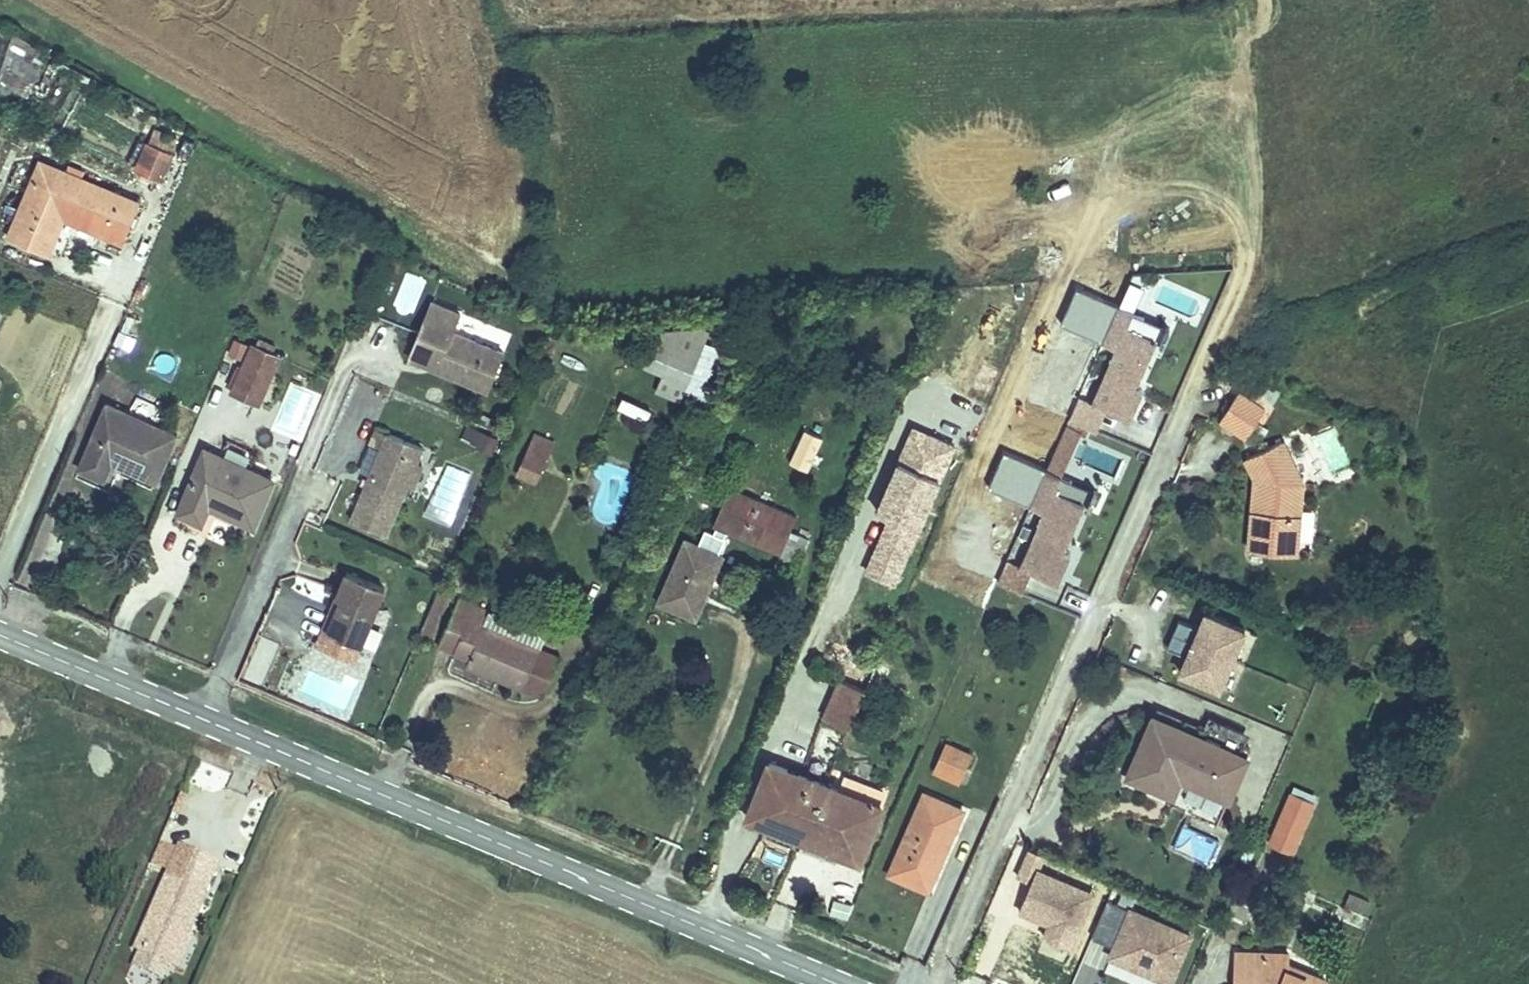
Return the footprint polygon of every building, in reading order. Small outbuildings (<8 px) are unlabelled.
[(29,96),(42,62),(26,56),(31,42),(12,35),(0,66),(0,85),(29,96)] [(153,139),(141,168),(160,177),(173,149),(153,139)] [(40,160),(11,234),(53,252),(67,217),(121,237),(137,198),(40,160)] [(403,271),(393,309),(412,314),(422,276),(403,271)] [(462,306),(431,292),(407,346),(429,356),(431,350),(440,354),(436,363),(485,385),(503,347),(454,325),(462,306)] [(1114,381),(1135,333),(1106,320),(1112,306),(1096,300),(1080,336),(1095,343),(1071,396),(1080,399),(1109,412),(1121,384),(1114,381)] [(1142,336),(1148,323),(1112,306),(1106,320),(1135,333),(1142,336)] [(695,362),(712,322),(653,332),(643,355),(667,365),(672,353),(695,362)] [(1068,373),(1085,339),(1069,331),(1052,365),(1068,373)] [(250,341),(229,388),(255,401),(276,354),(250,341)] [(427,359),(436,363),(440,354),(431,350),(429,356),(427,359)] [(695,362),(672,353),(667,365),(657,388),(679,398),(695,362)] [(1209,386),(1195,410),(1224,427),(1238,403),(1229,398),(1235,388),(1220,379),(1214,389),(1209,386)] [(295,382),(276,431),(303,441),(322,393),(295,382)] [(1069,423),(1080,399),(1071,396),(1057,389),(1046,413),(1069,423)] [(620,399),(615,410),(643,423),(648,412),(620,399)] [(157,480),(178,433),(109,402),(80,468),(108,480),(116,462),(157,480)] [(825,428),(803,419),(785,458),(809,469),(825,428)] [(862,570),(898,583),(953,437),(906,420),(873,507),(884,511),(862,570)] [(489,451),(495,436),(465,423),(459,439),(489,451)] [(383,424),(348,511),(388,526),(405,483),(413,461),(422,439),(383,424)] [(1255,428),(1219,448),(1232,475),(1230,507),(1239,508),(1235,531),(1226,529),(1224,545),(1272,551),(1280,477),(1255,428)] [(535,433),(525,454),(541,461),(550,440),(535,433)] [(256,518),(276,474),(206,442),(178,506),(201,517),(210,498),(256,518)] [(516,475),(532,482),(541,461),(525,454),(516,475)] [(422,465),(413,461),(405,483),(414,486),(422,465)] [(451,519),(467,472),(445,464),(429,512),(451,519)] [(1041,547),(1062,499),(1033,486),(1039,472),(1023,466),(1007,502),(1022,509),(998,562),(1006,565),(1035,578),(1048,550),(1041,547)] [(1069,502),(1075,489),(1039,472),(1033,486),(1062,499),(1069,502)] [(729,482),(711,523),(777,554),(797,512),(729,482)] [(1226,529),(1235,531),(1239,508),(1230,507),(1226,529)] [(699,539),(678,533),(656,603),(698,616),(724,535),(702,529),(699,539)] [(996,588),(1006,565),(998,562),(983,555),(973,578),(996,588)] [(390,584),(352,568),(342,593),(346,595),(332,627),(365,641),(390,584)] [(438,586),(419,631),(429,635),(450,590),(438,586)] [(346,595),(342,593),(322,640),(359,656),(365,641),(332,627),(346,595)] [(537,642),(480,615),(484,608),(458,594),(435,641),(452,650),(461,629),(471,633),(460,655),(535,691),(553,650),(537,642)] [(540,634),(484,608),(480,615),(537,642),(540,634)] [(1249,629),(1203,611),(1176,675),(1222,693),(1249,629)] [(819,725),(838,684),(809,672),(791,712),(819,725)] [(1133,708),(1125,727),(1163,745),(1171,725),(1133,708)] [(1163,745),(1125,727),(1097,788),(1185,825),(1221,747),(1171,725),(1163,745)] [(743,757),(721,807),(751,821),(748,826),(769,835),(794,780),(743,757)] [(794,780),(769,835),(802,850),(806,841),(831,853),(851,806),(794,780)] [(891,793),(857,868),(893,884),(928,811),(891,793)] [(1263,797),(1240,850),(1254,856),(1264,832),(1276,837),(1289,808),(1263,797)] [(751,821),(721,807),(717,816),(739,826),(734,835),(764,848),(769,835),(748,826),(751,821)] [(1266,861),(1276,837),(1264,832),(1254,856),(1266,861)] [(769,835),(764,848),(806,866),(811,857),(826,864),(831,853),(806,841),(802,850),(769,835)] [(177,847),(135,951),(175,967),(217,863),(177,847)] [(1105,902),(1090,939),(1108,947),(1103,959),(1165,983),(1176,983),(1193,937),(1105,902)] [(1328,978),(1285,959),(1257,961),(1256,954),(1231,957),(1233,983),(1325,983),(1328,978)] [(1513,983),(1528,983),(1528,972),(1512,974),(1513,983)]
